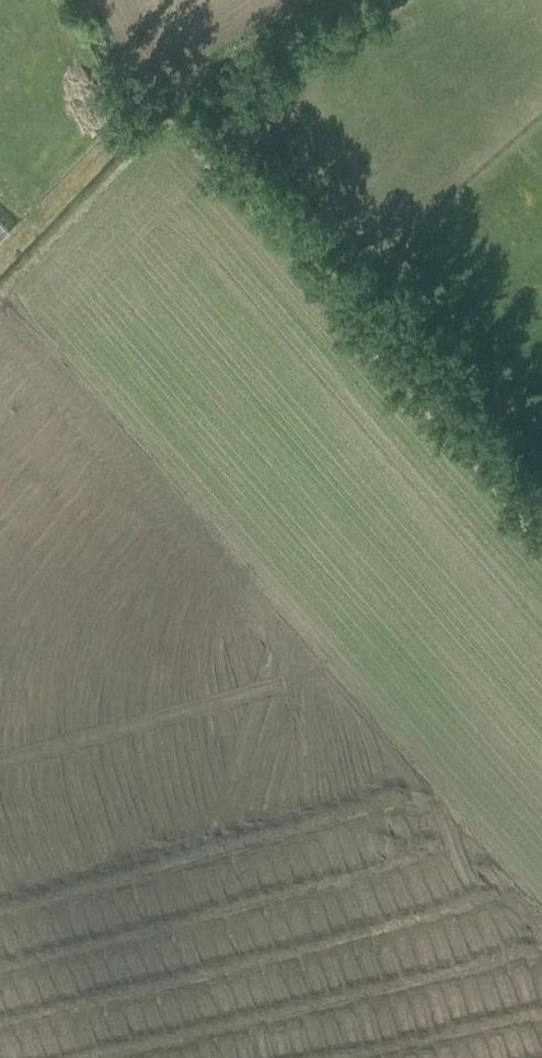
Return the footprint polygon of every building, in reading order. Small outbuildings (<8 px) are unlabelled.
[(9,230),(0,221),(0,240),(9,230)]
